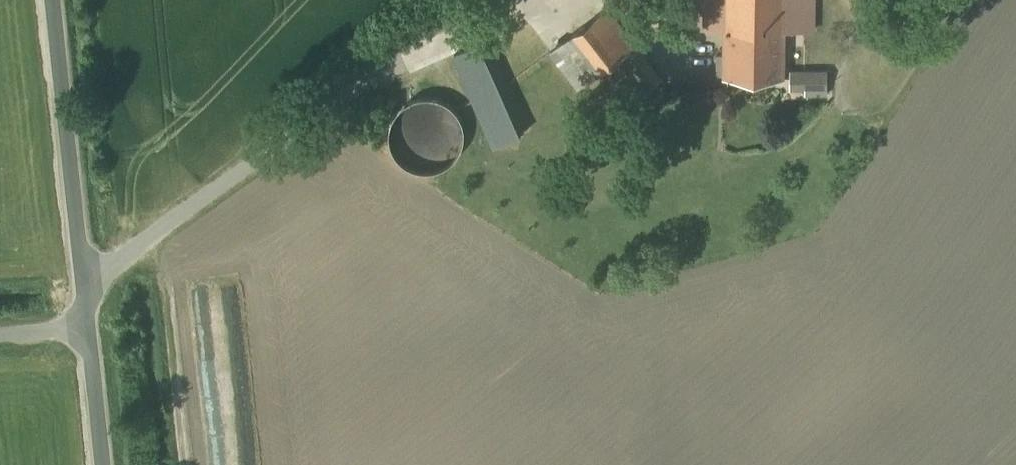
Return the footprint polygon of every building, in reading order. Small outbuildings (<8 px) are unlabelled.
[(705,29),(726,29),(726,53),(720,53),(718,55),(718,72),(719,74),(726,74),(725,76),(785,77),(786,0),(706,0),(705,29)] [(607,8),(552,51),(580,87),(607,67),(636,45),(607,8)] [(525,132),(484,41),(455,54),(496,145),(525,132)] [(636,45),(607,67),(622,87),(636,76),(647,90),(662,78),(636,45)] [(829,70),(806,70),(806,71),(791,71),(791,89),(806,89),(806,94),(828,94),(829,70)]
